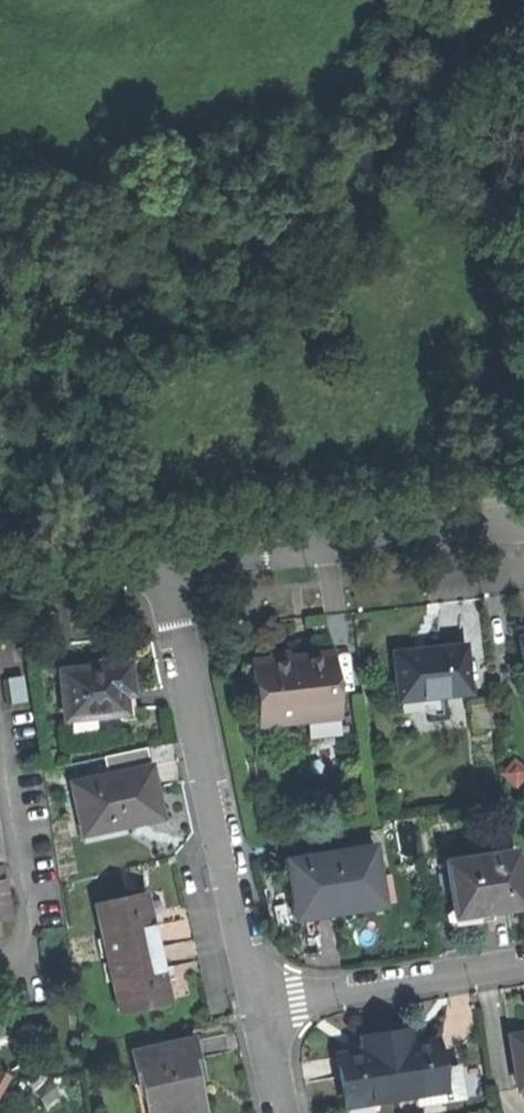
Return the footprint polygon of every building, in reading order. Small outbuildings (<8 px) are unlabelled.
[(396,656),(401,702),(436,699),(468,695),(464,649),(439,651),(439,655),(427,656),(417,657),(416,654),(396,656)] [(250,666),(257,727),(309,721),(341,717),(334,656),(289,661),(267,664),(250,666)] [(267,658),(267,664),(289,661),(289,656),(276,657),(267,658)] [(61,671),(66,718),(133,712),(131,687),(129,664),(61,671)] [(10,678),(13,704),(29,701),(25,676),(10,678)] [(437,713),(436,699),(401,702),(402,717),(437,713)] [(344,741),(341,717),(309,721),(312,745),(344,741)] [(75,783),(86,835),(166,817),(160,793),(154,766),(75,783)] [(374,849),(288,861),(292,886),(293,893),(310,890),(313,910),(338,907),(339,913),(382,907),(374,849)] [(456,918),(492,913),(523,908),(523,904),(516,855),(449,864),(450,873),(453,893),(456,918)] [(445,894),(453,893),(450,873),(442,874),(445,894)] [(296,919),(339,913),(338,907),(313,910),(310,890),(293,893),(296,919)] [(99,907),(111,960),(159,950),(154,928),(151,929),(150,922),(149,918),(152,917),(148,896),(99,907)] [(164,971),(159,950),(111,960),(122,1013),(170,1003),(166,983),(163,984),(162,978),(160,972),(164,971)] [(407,1033),(384,1036),(395,1098),(444,1090),(441,1072),(436,1042),(421,1044),(410,1046),(407,1033)] [(368,1103),(395,1098),(384,1036),(363,1040),(366,1054),(355,1056),(338,1059),(347,1107),(368,1103)] [(518,1090),(523,1090),(523,1089),(523,1037),(510,1039),(518,1090)] [(134,1055),(142,1092),(146,1091),(151,1112),(198,1112),(191,1081),(203,1079),(200,1061),(196,1042),(134,1055)] [(460,1069),(441,1072),(444,1090),(446,1103),(465,1099),(460,1069)] [(11,1080),(0,1074),(0,1100),(11,1080)] [(368,1103),(347,1107),(348,1112),(370,1112),(368,1103)]
